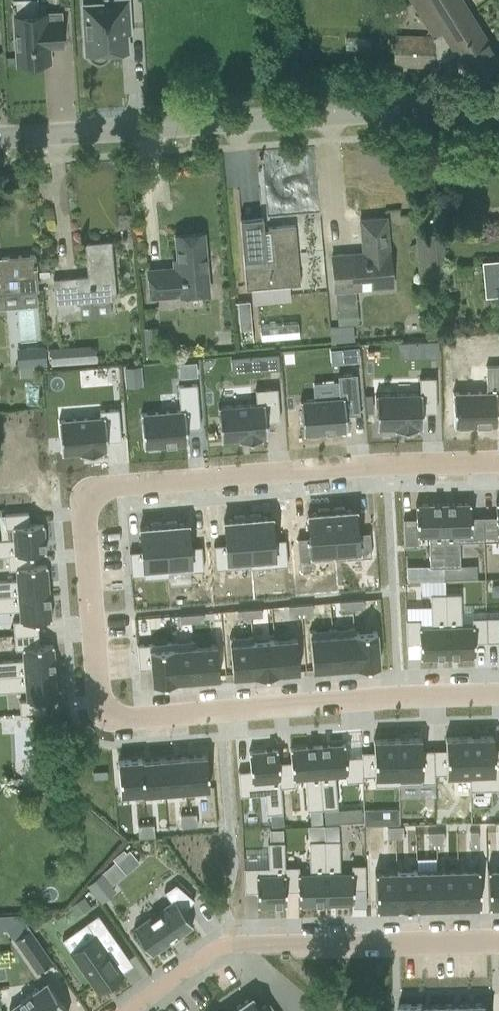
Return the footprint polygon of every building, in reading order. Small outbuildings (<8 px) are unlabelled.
[(84,5),(84,24),(84,22),(86,52),(89,56),(90,60),(92,61),(103,61),(106,59),(110,52),(122,52),(121,27),(128,27),(127,0),(103,0),(104,4),(84,5)] [(424,67),(434,67),(434,59),(445,59),(456,53),(472,80),(498,63),(498,58),(463,0),(410,0),(433,37),(394,36),(394,65),(424,67)] [(37,62),(44,62),(43,47),(62,46),(61,20),(48,20),(47,14),(15,16),(17,64),(23,63),(23,67),(37,66),(37,62)] [(295,225),(268,227),(264,228),(263,217),(240,219),(247,288),(300,284),(295,225)] [(336,292),(355,290),(392,287),(386,217),(360,219),(363,252),(333,255),(336,292)] [(416,234),(416,239),(418,261),(419,278),(447,275),(442,231),(416,234)] [(180,268),(168,269),(149,271),(151,299),(170,297),(170,295),(208,292),(203,233),(177,235),(180,268)] [(116,300),(111,241),(85,244),(88,276),(53,279),(56,319),(81,317),(111,315),(110,300),(116,300)] [(35,254),(1,257),(1,261),(0,261),(0,308),(6,307),(5,300),(4,293),(38,290),(35,254)] [(482,262),(485,297),(498,295),(498,260),(482,262)] [(250,301),(237,302),(240,330),(253,329),(250,301)] [(337,308),(338,326),(353,325),(356,325),(355,307),(337,308)] [(354,340),(353,325),(338,326),(330,327),(332,342),(332,344),(354,342),(354,340)] [(161,354),(157,326),(144,328),(148,356),(161,354)] [(438,340),(397,342),(398,359),(439,358),(438,340)] [(96,344),(50,347),(51,365),(97,362),(96,344)] [(45,346),(26,347),(27,367),(46,366),(45,346)] [(278,353),(231,356),(232,373),(280,369),(278,353)] [(446,400),(446,375),(430,376),(430,382),(385,382),(386,416),(404,416),(404,418),(427,418),(427,415),(432,415),(432,400),(446,400)] [(368,401),(367,377),(351,378),(351,384),(309,387),(311,421),(315,420),(315,424),(327,423),(327,420),(355,418),(354,402),(368,401)] [(463,381),(464,415),(468,415),(468,418),(480,418),(480,414),(498,414),(498,381),(463,381)] [(288,407),(286,383),(270,384),(270,389),(225,393),(228,427),(246,425),(246,428),(269,426),(269,424),(274,424),(273,408),(288,407)] [(207,413),(205,389),(189,390),(190,396),(147,398),(149,432),(154,432),(154,435),(165,434),(165,431),(193,429),(192,414),(207,413)] [(126,418),(124,394),(108,395),(108,401),(64,404),(66,438),(84,437),(85,439),(107,438),(107,435),(113,435),(111,419),(126,418)] [(483,516),(484,540),(498,540),(498,532),(498,502),(496,502),(496,516),(483,516)] [(470,503),(443,504),(445,566),(460,566),(459,541),(484,540),(483,516),(470,517),(470,503)] [(417,518),(403,518),(404,546),(418,546),(418,534),(429,534),(430,567),(445,566),(443,504),(416,505),(417,518)] [(343,507),(331,508),(335,558),(371,555),(369,532),(358,533),(356,509),(343,510),(343,507)] [(310,536),(297,537),(300,569),(314,568),(313,560),(335,558),(331,508),(319,509),(319,512),(308,513),(310,536)] [(14,538),(0,539),(0,555),(8,555),(32,553),(46,552),(43,523),(29,524),(28,512),(4,514),(5,528),(13,527),(14,538)] [(259,514),(247,515),(251,565),(251,567),(287,564),(285,538),(274,539),(272,515),(260,516),(259,514)] [(226,543),(213,544),(215,568),(251,565),(247,515),(235,516),(235,519),(224,519),(226,543)] [(176,521),(163,522),(167,572),(168,572),(203,569),(201,545),(190,546),(188,522),(176,523),(176,521)] [(142,550),(130,551),(132,575),(143,574),(144,577),(169,575),(168,572),(167,572),(163,522),(151,523),(151,525),(140,526),(142,550)] [(16,568),(17,579),(0,580),(0,595),(49,592),(47,564),(33,565),(32,553),(8,555),(9,569),(16,568)] [(20,620),(13,621),(14,635),(38,633),(37,620),(51,619),(49,592),(0,595),(0,610),(19,609),(20,620)] [(407,619),(406,619),(407,644),(419,643),(420,657),(447,656),(445,593),(430,594),(431,606),(407,607),(407,619)] [(461,593),(445,593),(447,656),(475,655),(474,642),(487,641),(486,617),(486,610),(461,611),(461,593)] [(364,599),(352,600),(353,608),(364,607),(364,599)] [(352,600),(340,601),(341,609),(353,608),(352,600)] [(312,603),(300,604),(301,612),(313,611),(312,603)] [(300,604),(289,605),(289,613),(301,612),(300,604)] [(261,608),(250,609),(250,617),(262,616),(261,608)] [(250,609),(238,610),(239,618),(250,617),(250,609)] [(203,613),(191,614),(192,622),(203,621),(203,613)] [(191,614),(179,614),(180,623),(192,622),(191,614)] [(486,617),(487,641),(498,641),(498,617),(486,617)] [(354,627),(332,628),(335,667),(355,666),(357,666),(354,627)] [(354,627),(357,666),(380,664),(377,630),(355,632),(354,627)] [(332,628),(310,630),(313,669),(335,667),(332,628)] [(55,671),(53,644),(39,645),(38,633),(14,635),(15,648),(22,648),(23,659),(0,660),(0,676),(55,671)] [(252,635),(229,637),(233,676),(254,674),(255,674),(252,635)] [(252,635),(255,674),(277,672),(274,639),(253,641),(252,635)] [(296,637),(274,639),(277,672),(278,672),(299,670),(296,637)] [(193,640),(172,642),(175,681),(177,681),(176,680),(196,679),(193,640)] [(194,640),(193,640),(196,679),(219,677),(216,643),(194,645),(194,640)] [(172,642),(137,644),(139,668),(151,667),(152,682),(175,681),(172,642)] [(27,699),(19,700),(21,714),(44,712),(44,700),(58,698),(55,671),(0,676),(0,691),(26,689),(27,699)] [(440,743),(440,767),(452,767),(452,768),(477,767),(476,730),(452,731),(452,743),(440,743)] [(477,767),(498,767),(498,730),(476,730),(477,767)] [(404,769),(403,731),(379,732),(379,744),(367,744),(367,768),(379,768),(379,769),(404,769)] [(440,767),(440,743),(428,743),(427,731),(403,731),(404,769),(428,768),(428,767),(440,767)] [(322,738),(326,801),(342,800),(339,767),(351,767),(352,774),(365,773),(363,749),(351,750),(350,736),(322,738)] [(295,753),(282,755),(284,779),(297,778),(297,770),(309,770),(311,802),(326,801),(322,738),(294,739),(295,753)] [(286,804),(284,779),(282,755),(282,740),(253,742),(254,757),(241,757),(243,782),(256,781),(256,773),(267,773),(270,805),(286,804)] [(209,745),(187,747),(189,781),(212,779),(209,745)] [(187,747),(165,749),(167,782),(189,781),(187,747)] [(143,749),(120,750),(122,784),(144,783),(144,784),(145,784),(143,749)] [(145,784),(167,782),(165,749),(144,750),(144,749),(143,749),(145,784)] [(28,787),(59,785),(59,781),(37,763),(27,764),(28,787)] [(107,770),(93,771),(94,778),(107,778),(107,770)] [(323,823),(321,808),(310,809),(311,824),(323,823)] [(325,823),(339,822),(338,809),(324,810),(325,823)] [(365,823),(378,823),(378,815),(372,809),(365,810),(365,823)] [(283,811),(270,812),(271,825),(284,824),(283,811)] [(192,825),(191,812),(183,813),(184,825),(192,825)] [(191,812),(192,825),(200,824),(199,812),(191,812)] [(148,816),(148,828),(156,828),(155,815),(148,816)] [(148,828),(148,816),(140,816),(141,828),(148,828)] [(324,840),(339,840),(339,824),(324,825),(324,840)] [(309,840),(324,840),(324,825),(309,826),(309,840)] [(270,830),(270,840),(282,840),(282,830),(270,830)] [(284,866),(284,890),(297,890),(297,904),(325,904),(324,840),(309,840),(309,873),(297,873),(297,866),(284,866)] [(365,889),(365,879),(365,865),(352,865),(352,872),(340,873),(339,840),(324,840),(325,904),(353,903),(352,889),(365,889)] [(284,890),(284,866),(283,841),(267,841),(267,855),(243,856),(243,891),(255,891),(256,905),(284,905),(284,890)] [(112,857),(115,861),(121,867),(135,856),(129,849),(126,851),(124,848),(112,857)] [(485,901),(485,863),(463,864),(463,902),(485,901)] [(401,865),(401,903),(422,902),(421,864),(401,865)] [(421,864),(422,902),(443,902),(442,864),(421,864)] [(463,902),(463,864),(442,864),(443,902),(463,902)] [(401,903),(401,865),(379,865),(379,903),(401,903)] [(101,873),(86,885),(101,903),(116,890),(112,885),(101,873)] [(134,928),(152,954),(193,924),(180,906),(183,902),(185,904),(191,898),(194,900),(195,899),(176,883),(164,891),(172,902),(134,928)] [(70,906),(78,917),(91,907),(84,897),(70,906)] [(70,952),(97,991),(123,973),(111,955),(122,947),(98,914),(86,922),(86,923),(62,939),(71,952),(70,952)] [(15,938),(38,971),(53,961),(30,928),(15,938)] [(11,1010),(67,1010),(47,982),(46,982),(46,983),(11,1008),(10,1007),(9,1008),(11,1010)] [(235,1010),(276,1010),(269,1002),(260,1008),(251,996),(233,1009),(235,1010)] [(425,1000),(402,1000),(402,1010),(425,1010),(425,1000)] [(447,1001),(426,1001),(426,1000),(425,1000),(425,1010),(447,1010),(447,1001)] [(447,1010),(469,1010),(469,1000),(447,1001),(447,1010)] [(469,1010),(491,1010),(491,1000),(469,1000),(469,1010)]
